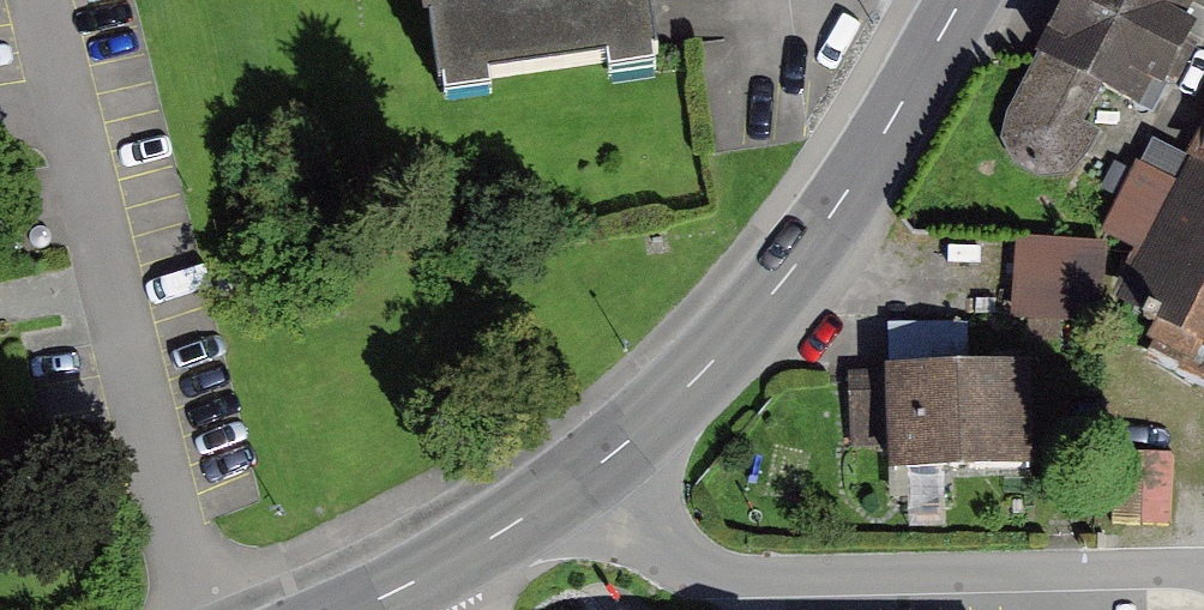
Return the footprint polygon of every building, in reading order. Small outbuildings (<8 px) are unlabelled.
[(452,101),(684,76),(676,0),(441,0),(452,101)] [(999,124),(1010,156),(1030,175),(1063,176),(1096,150),(1106,132),(1091,118),(1105,85),(1163,108),(1203,39),(1203,0),(1075,0),(999,124)] [(1128,287),(1203,326),(1203,146),(1183,186),(1145,166),(1111,232),(1147,250),(1128,287)] [(1097,241),(1019,241),(1019,318),(1097,317),(1097,241)] [(1042,373),(842,381),(845,477),(1046,469),(1042,373)] [(1176,517),(1178,451),(1124,450),(1123,516),(1176,517)]
